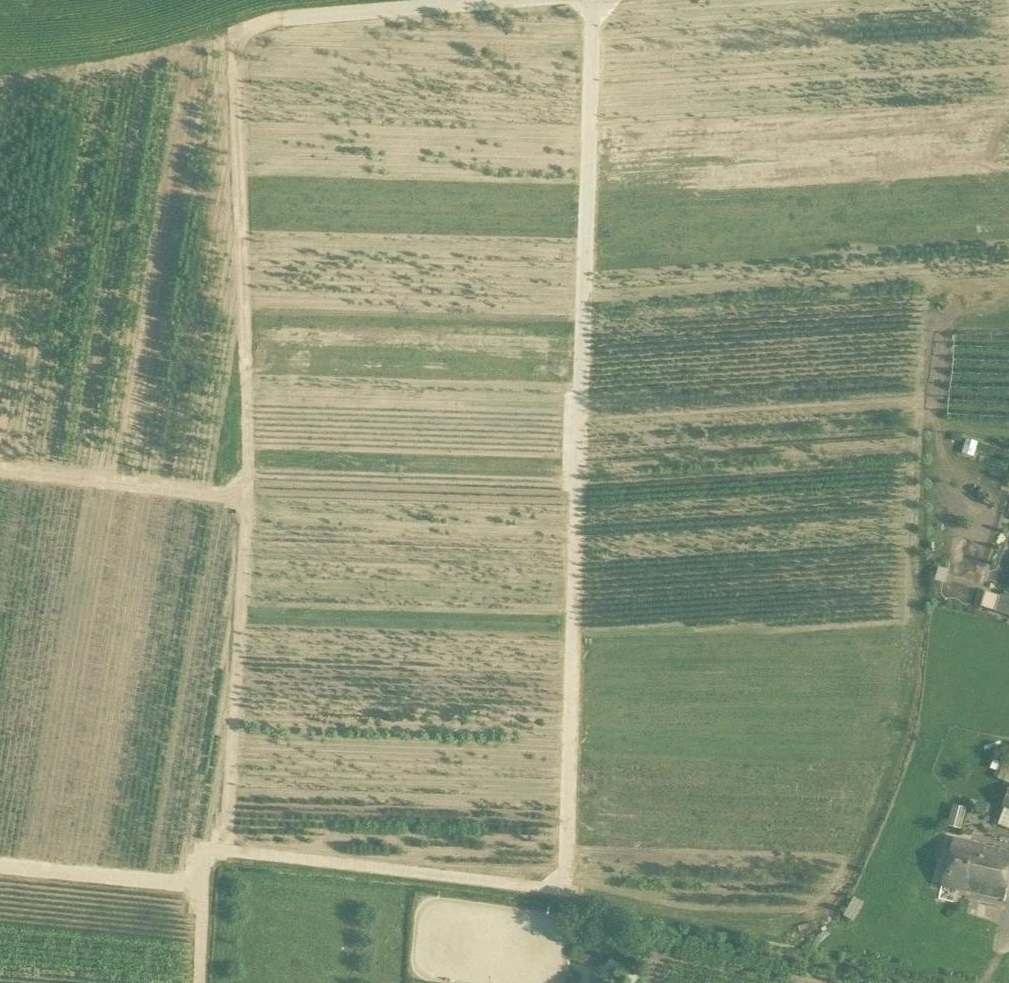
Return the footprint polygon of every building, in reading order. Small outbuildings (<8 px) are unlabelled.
[(1008,617),(1008,601),(1000,598),(996,613),(1008,617)] [(1006,763),(1000,761),(994,778),(1008,784),(1008,757),(1006,763)] [(1001,807),(1004,808),(997,825),(1008,830),(1008,787),(1001,807)] [(960,829),(965,809),(952,805),(946,825),(960,829)] [(950,837),(939,886),(999,901),(1008,859),(1008,851),(950,837)]
